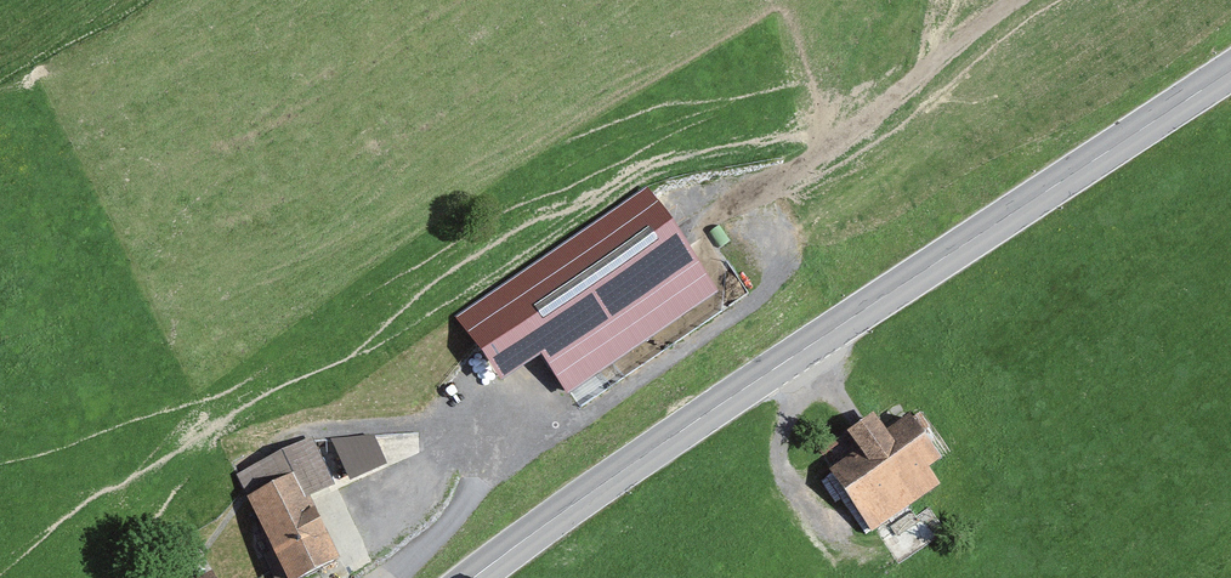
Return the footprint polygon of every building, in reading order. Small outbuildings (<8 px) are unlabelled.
[(719,294),(644,186),(453,319),(498,382),(541,356),(566,394),(719,294)] [(893,413),(857,436),(867,452),(835,473),(876,537),(950,491),(936,477),(953,466),(924,420),(905,432),(893,413)] [(372,437),(330,441),(350,480),(384,465),(372,437)] [(241,475),(288,577),(331,577),(354,568),(323,501),(344,491),(320,439),(241,475)]
